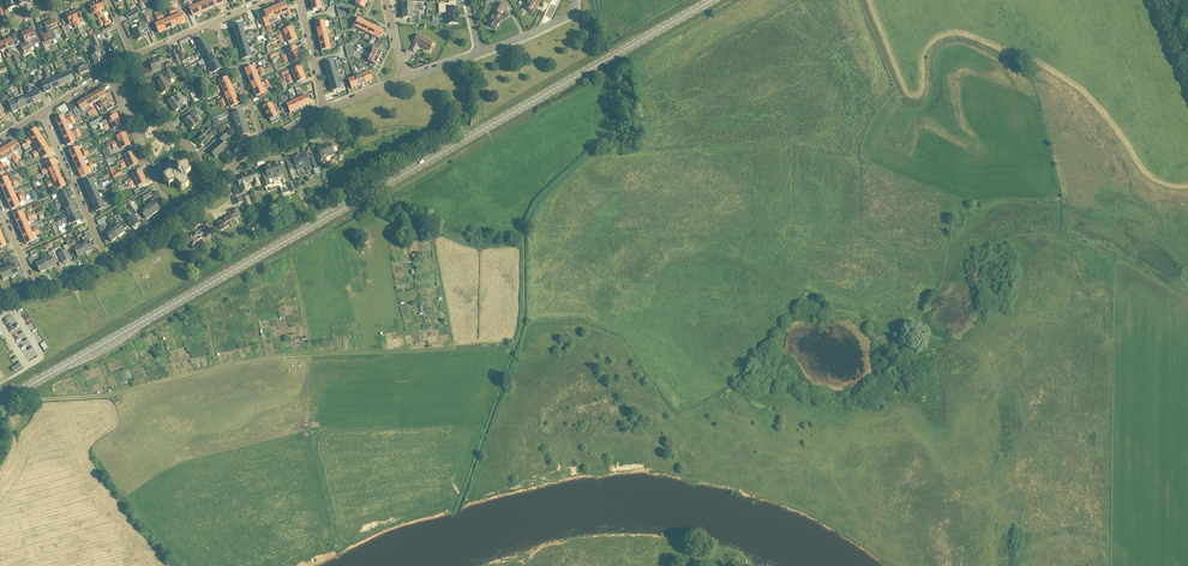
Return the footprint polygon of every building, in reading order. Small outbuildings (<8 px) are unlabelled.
[(8,11),(15,8),(12,0),(4,0),(8,11)] [(102,18),(104,17),(102,11),(105,9),(101,0),(95,3),(101,18),(102,18)] [(206,1),(209,9),(217,6),(214,0),(209,0),(206,1)] [(355,5),(359,7),(358,9),(358,10),(362,12),(363,9),(367,2),(362,0),(358,0),(355,5)] [(525,7),(533,12),(540,0),(528,0),(525,7)] [(201,13),(209,9),(206,1),(198,5),(201,13)] [(322,8),(320,1),(312,3),(313,10),(322,8)] [(500,15),(504,7),(501,5),(502,3),(499,1),(498,3),(497,3),(492,12),(494,13),(487,25),(495,29),(498,23),(499,24),(503,17),(500,15)] [(201,13),(198,5),(193,7),(191,2),(188,4),(190,8),(193,16),(201,13)] [(99,19),(101,18),(95,3),(89,5),(93,15),(96,13),(99,19)] [(292,15),(290,11),(288,12),(284,3),(278,6),(281,15),(286,12),(288,17),(292,15)] [(449,3),(439,4),(439,13),(448,13),(448,24),(458,24),(458,19),(458,13),(457,13),(457,8),(449,8),(449,3)] [(274,18),(281,15),(278,6),(271,9),(274,18)] [(136,15),(140,12),(137,7),(131,11),(126,14),(129,19),(136,15)] [(276,21),(274,18),(271,9),(264,12),(266,16),(262,18),(265,27),(272,24),(272,23),(276,21)] [(82,19),(78,10),(72,13),(78,28),(81,26),(79,21),(82,19)] [(174,13),(176,16),(179,24),(186,21),(182,13),(178,15),(177,12),(174,13)] [(73,23),(76,29),(78,28),(72,13),(66,15),(70,24),(73,23)] [(169,19),(172,27),(179,24),(176,16),(174,13),(171,15),(172,18),(169,19)] [(105,26),(111,24),(109,21),(108,21),(105,16),(104,17),(102,18),(101,18),(105,26)] [(166,30),(172,27),(169,19),(165,21),(164,18),(161,19),(162,22),(166,30)] [(353,26),(360,30),(364,22),(358,18),(353,26)] [(159,24),(156,25),(159,33),(166,30),(162,22),(161,19),(158,21),(159,24)] [(58,31),(58,30),(59,29),(55,20),(50,22),(56,39),(57,39),(56,35),(59,34),(59,35),(62,34),(65,41),(69,39),(64,26),(60,28),(61,30),(58,31)] [(233,26),(236,35),(241,34),(244,33),(243,29),(254,25),(253,21),(241,24),(233,26)] [(324,21),(316,23),(317,30),(326,29),(324,21)] [(56,39),(50,22),(44,25),(48,33),(42,36),(46,45),(51,42),(51,41),(56,39)] [(371,25),(364,22),(360,30),(367,33),(371,25)] [(133,30),(138,40),(146,36),(142,28),(144,28),(141,23),(137,25),(138,28),(133,30)] [(102,30),(102,31),(99,32),(101,36),(104,34),(113,29),(111,25),(106,28),(102,30)] [(377,28),(371,25),(367,33),(373,36),(377,28)] [(277,37),(279,40),(294,33),(292,28),(288,29),(287,27),(283,28),(284,31),(280,33),(281,35),(277,37)] [(377,43),(376,46),(380,48),(385,37),(381,35),(384,31),(377,28),(373,36),(372,38),(375,39),(376,38),(379,39),(377,43)] [(38,37),(37,38),(33,29),(27,32),(33,45),(40,42),(38,37)] [(319,37),(327,36),(326,29),(317,30),(319,37)] [(33,45),(27,32),(22,34),(24,39),(22,40),(24,44),(20,45),(24,54),(32,51),(30,47),(33,45)] [(246,40),(244,33),(241,34),(236,35),(238,43),(246,40)] [(279,40),(280,43),(287,40),(288,43),(297,39),(294,33),(279,40)] [(97,48),(100,46),(96,35),(92,37),(97,48)] [(411,50),(415,52),(418,45),(429,51),(433,43),(418,35),(413,43),(414,43),(411,50)] [(321,44),(329,43),(327,36),(319,37),(321,44)] [(12,51),(11,48),(14,46),(11,39),(4,42),(8,49),(9,52),(11,56),(13,55),(18,67),(22,65),(17,53),(12,51)] [(199,47),(201,50),(202,51),(209,47),(204,39),(197,43),(193,46),(195,49),(199,47)] [(104,42),(107,48),(108,48),(111,56),(119,52),(115,43),(111,45),(108,40),(104,42)] [(238,43),(241,51),(249,48),(249,49),(257,46),(256,42),(248,45),(246,40),(238,43)] [(44,53),(45,53),(48,52),(45,42),(40,44),(44,53)] [(329,43),(321,44),(322,52),(331,50),(329,43)] [(380,48),(376,46),(374,45),(372,47),(374,48),(371,55),(379,59),(382,52),(378,50),(380,48)] [(203,54),(206,58),(213,54),(209,47),(202,51),(201,50),(194,55),(196,58),(203,54)] [(249,48),(241,51),(243,59),(252,57),(251,57),(256,56),(255,52),(250,53),(249,49),(249,48)] [(290,57),(299,53),(296,48),(288,51),(290,57)] [(100,65),(99,64),(103,62),(99,53),(97,49),(93,51),(94,53),(91,54),(92,56),(91,56),(93,60),(91,61),(93,65),(95,65),(95,66),(96,65),(97,66),(100,65)] [(301,59),(299,53),(290,57),(293,63),(301,59)] [(217,61),(213,54),(206,58),(202,60),(205,64),(201,66),(203,70),(210,65),(217,61)] [(374,68),(379,59),(371,55),(367,61),(372,63),(370,66),(374,68)] [(149,63),(153,71),(162,67),(160,62),(164,60),(162,56),(154,60),(154,61),(149,63)] [(74,57),(73,58),(70,59),(69,59),(69,60),(70,60),(71,63),(74,70),(77,68),(80,75),(89,71),(84,60),(77,63),(74,57)] [(221,69),(217,61),(210,65),(212,69),(208,72),(210,75),(214,72),(215,73),(221,69)] [(327,71),(335,69),(333,62),(325,64),(327,71)] [(249,77),(257,74),(254,67),(246,71),(249,77)] [(292,71),(295,77),(303,73),(300,67),(292,71)] [(352,68),(352,69),(354,74),(355,77),(359,86),(362,85),(362,86),(365,84),(365,83),(366,83),(362,74),(361,72),(358,73),(357,71),(356,71),(355,68),(354,68),(352,68)] [(170,89),(166,82),(175,78),(173,75),(174,74),(171,69),(164,72),(167,78),(165,78),(158,82),(163,93),(170,89)] [(335,69),(327,71),(327,72),(329,78),(338,76),(335,69)] [(366,83),(369,82),(369,83),(372,82),(372,80),(373,81),(373,80),(369,71),(369,72),(362,74),(366,83)] [(63,75),(66,83),(67,83),(74,80),(70,72),(63,75)] [(295,77),(297,83),(305,79),(303,73),(295,77)] [(257,74),(249,77),(251,84),(259,80),(257,74)] [(56,78),(59,86),(66,83),(63,75),(56,78)] [(331,85),(340,83),(338,76),(329,78),(331,85)] [(358,86),(359,86),(355,77),(348,80),(352,89),(352,88),(355,87),(355,88),(358,87),(358,86)] [(49,81),(52,89),(59,86),(56,78),(49,81)] [(219,89),(222,88),(231,84),(228,78),(220,81),(221,84),(214,87),(215,91),(219,89)] [(262,87),(262,86),(259,80),(251,84),(254,90),(262,87)] [(45,93),(53,89),(52,89),(49,81),(42,85),(45,93)] [(191,83),(180,89),(182,93),(193,86),(191,83)] [(262,87),(254,90),(257,97),(265,93),(263,89),(270,86),(269,83),(265,85),(262,86),(262,87)] [(342,90),(340,83),(331,85),(333,92),(342,90)] [(222,88),(225,94),(233,91),(231,84),(222,88)] [(196,87),(200,93),(202,96),(205,93),(203,90),(202,91),(198,86),(198,85),(196,86),(196,87)] [(29,92),(31,95),(34,103),(42,100),(38,92),(34,94),(31,87),(28,88),(29,92)] [(106,90),(111,98),(116,95),(112,87),(106,90)] [(106,95),(102,88),(95,92),(105,107),(107,111),(114,107),(111,103),(108,105),(103,97),(106,95)] [(228,101),(236,98),(233,91),(225,94),(227,98),(224,99),(224,98),(220,100),(221,104),(225,102),(228,101)] [(105,107),(95,92),(89,96),(94,103),(97,101),(102,109),(105,107)] [(20,109),(27,106),(23,98),(24,98),(22,95),(18,96),(17,93),(13,95),(15,98),(16,101),(20,110),(20,109)] [(182,97),(180,93),(168,101),(175,112),(184,106),(181,101),(182,101),(180,98),(182,97)] [(290,94),(293,102),(297,110),(300,108),(301,109),(304,108),(303,107),(304,107),(300,98),(296,100),(292,93),(290,94)] [(23,98),(27,106),(34,103),(31,95),(24,98),(23,98)] [(307,95),(300,98),(304,107),(307,105),(307,106),(311,105),(310,104),(311,103),(311,104),(307,95)] [(94,103),(89,96),(83,100),(92,114),(95,112),(93,108),(91,109),(89,106),(94,103)] [(239,104),(236,98),(228,101),(231,108),(239,104)] [(92,114),(83,100),(77,104),(82,111),(85,109),(89,116),(92,114)] [(13,113),(20,110),(16,101),(9,104),(13,113)] [(297,110),(293,102),(286,105),(286,104),(290,113),(291,113),(290,113),(293,112),(294,113),(297,111),(296,110),(297,110)] [(263,107),(267,114),(274,110),(271,103),(263,107)] [(202,125),(196,117),(199,114),(195,109),(188,114),(190,117),(185,121),(192,130),(195,127),(197,129),(202,125)] [(274,110),(267,114),(270,120),(272,123),(281,119),(279,115),(278,116),(276,113),(278,112),(278,111),(277,109),(275,110),(274,110)] [(234,118),(235,122),(241,120),(244,119),(242,111),(230,115),(231,119),(234,118)] [(111,124),(119,120),(117,115),(105,120),(106,121),(102,122),(104,127),(108,126),(111,124)] [(74,119),(73,116),(65,120),(63,116),(56,120),(59,126),(74,119)] [(74,119),(59,126),(61,133),(69,129),(68,126),(76,122),(74,119)] [(247,127),(244,119),(241,120),(235,122),(238,130),(241,129),(247,127)] [(98,120),(97,120),(90,124),(92,128),(100,124),(98,120)] [(122,126),(119,120),(111,124),(114,130),(122,126)] [(224,127),(221,123),(215,128),(219,132),(224,127)] [(200,140),(203,143),(208,137),(209,138),(213,134),(207,127),(197,136),(198,137),(197,138),(199,141),(200,140)] [(241,129),(238,130),(240,137),(249,134),(247,127),(241,129)] [(28,139),(25,141),(26,144),(33,140),(40,135),(36,129),(29,134),(31,136),(28,138),(28,139)] [(69,129),(61,133),(64,139),(72,136),(75,134),(80,132),(78,129),(71,133),(69,129)] [(229,138),(232,135),(226,129),(224,132),(229,138)] [(224,132),(221,135),(218,137),(221,140),(210,151),(216,157),(222,152),(222,153),(228,147),(227,147),(224,143),(229,138),(224,132)] [(117,137),(119,143),(128,139),(125,133),(117,137)] [(36,146),(44,141),(40,135),(33,140),(26,144),(28,146),(34,142),(36,146)] [(75,142),(72,136),(64,139),(67,146),(75,142)] [(130,145),(128,139),(119,143),(122,149),(130,145)] [(240,145),(239,143),(240,143),(238,139),(231,143),(233,147),(234,146),(235,148),(240,145)] [(47,147),(44,141),(36,146),(40,152),(47,147)] [(20,149),(16,142),(9,146),(13,153),(15,156),(17,160),(20,158),(16,152),(20,149)] [(326,161),(325,157),(334,154),(330,143),(318,148),(320,153),(316,155),(320,164),(326,161)] [(3,150),(7,157),(13,153),(9,146),(3,150)] [(40,152),(37,153),(34,156),(35,158),(42,154),(44,158),(51,153),(47,147),(40,152)] [(73,158),(81,154),(78,147),(70,151),(73,158)] [(207,148),(201,153),(204,157),(210,152),(207,148)] [(119,161),(120,165),(136,158),(133,152),(125,156),(126,158),(119,161)] [(298,155),(293,157),(298,170),(307,167),(307,168),(312,166),(313,169),(317,168),(313,158),(308,160),(305,153),(298,156),(298,155)] [(76,164),(84,161),(81,154),(73,158),(76,164)] [(122,168),(129,164),(131,167),(139,164),(136,158),(120,165),(122,168)] [(46,163),(49,170),(57,166),(54,160),(46,163)] [(76,164),(78,171),(87,167),(84,161),(76,164)] [(266,168),(261,170),(267,186),(270,185),(268,179),(269,179),(274,177),(275,178),(278,177),(278,176),(283,174),(279,163),(265,168),(266,168)] [(87,167),(78,171),(81,178),(90,174),(88,170),(95,167),(94,164),(90,166),(87,167)] [(171,172),(164,178),(169,186),(176,183),(182,190),(190,185),(189,183),(187,180),(186,177),(191,172),(188,168),(186,164),(178,168),(171,172)] [(52,177),(60,173),(57,166),(49,170),(46,171),(42,173),(43,176),(50,173),(52,177)] [(136,180),(144,177),(142,171),(134,174),(136,180)] [(240,177),(237,178),(239,184),(243,193),(247,191),(245,186),(248,185),(247,184),(253,181),(255,186),(260,184),(255,171),(240,177)] [(63,180),(60,173),(52,177),(54,183),(63,180)] [(14,184),(14,183),(17,182),(16,179),(9,182),(7,177),(0,180),(0,183),(3,188),(11,185),(14,184)] [(129,183),(130,186),(138,183),(139,186),(147,182),(144,177),(136,180),(132,182),(129,183)] [(54,183),(51,185),(48,186),(49,189),(56,186),(57,190),(66,186),(63,180),(54,183)] [(97,182),(94,184),(92,180),(84,183),(87,191),(88,190),(88,191),(102,184),(101,180),(97,182)] [(88,191),(91,198),(99,194),(97,190),(104,187),(102,184),(88,191)] [(6,195),(14,192),(11,185),(3,188),(6,195)] [(255,191),(257,199),(264,198),(263,190),(255,191)] [(63,203),(71,199),(68,191),(60,195),(63,203)] [(149,191),(141,196),(144,200),(146,198),(151,195),(149,191)] [(17,199),(14,192),(6,195),(9,201),(8,202),(9,202),(17,199)] [(99,194),(91,198),(94,204),(93,205),(102,201),(99,194)] [(233,198),(236,205),(243,202),(240,195),(233,198)] [(242,197),(246,207),(252,204),(248,195),(242,197)] [(151,204),(148,207),(154,215),(161,209),(158,206),(161,204),(156,197),(150,202),(151,204)] [(110,201),(108,198),(105,200),(102,201),(93,205),(97,212),(105,209),(103,204),(110,201)] [(12,210),(20,206),(17,199),(9,202),(12,210)] [(74,206),(71,199),(63,203),(66,209),(74,206)] [(147,220),(154,215),(148,207),(147,207),(145,204),(139,209),(135,204),(131,207),(136,214),(137,213),(141,219),(145,217),(147,220)] [(69,216),(77,213),(74,206),(66,209),(68,214),(65,215),(61,217),(62,219),(66,218),(69,216)] [(237,218),(241,216),(237,209),(233,211),(235,213),(232,215),(218,223),(222,230),(231,225),(232,227),(237,224),(234,218),(236,217),(237,218)] [(19,222),(33,216),(31,212),(27,214),(24,216),(23,212),(15,215),(18,222),(19,222)] [(77,222),(81,220),(77,213),(69,216),(66,218),(62,219),(64,223),(71,220),(73,224),(74,227),(79,225),(77,222)] [(138,221),(141,219),(137,213),(136,214),(134,215),(133,215),(127,220),(125,218),(122,220),(127,228),(130,225),(132,228),(133,228),(134,229),(137,227),(136,225),(139,223),(138,221)] [(111,226),(119,237),(125,232),(124,230),(127,228),(122,220),(118,215),(114,217),(117,221),(111,226)] [(34,219),(33,216),(19,222),(22,229),(29,226),(27,222),(34,219)] [(24,236),(39,230),(37,227),(33,228),(34,229),(31,230),(29,226),(22,229),(24,236)] [(106,234),(109,238),(112,242),(119,237),(111,226),(104,231),(106,234)] [(187,239),(191,245),(191,247),(192,248),(194,248),(194,249),(198,246),(199,246),(204,242),(199,236),(203,233),(207,238),(211,235),(205,226),(201,229),(201,230),(197,233),(196,232),(187,239)] [(39,230),(24,236),(27,244),(35,240),(33,236),(36,235),(36,236),(40,234),(39,230)] [(89,241),(93,239),(90,231),(85,233),(87,236),(83,239),(85,243),(82,245),(86,253),(94,249),(89,241)] [(70,249),(73,256),(77,254),(79,257),(86,253),(82,245),(74,249),(74,247),(70,249)] [(52,251),(58,261),(61,259),(63,263),(71,259),(70,257),(73,256),(70,249),(67,251),(66,251),(60,254),(57,248),(52,251)] [(44,260),(48,269),(56,265),(54,263),(58,261),(52,251),(48,252),(51,257),(44,260)] [(48,269),(44,260),(36,264),(41,273),(48,269)] [(6,267),(10,276),(18,273),(14,264),(6,267)] [(10,276),(6,267),(0,270),(0,277),(1,276),(3,279),(10,276)]
